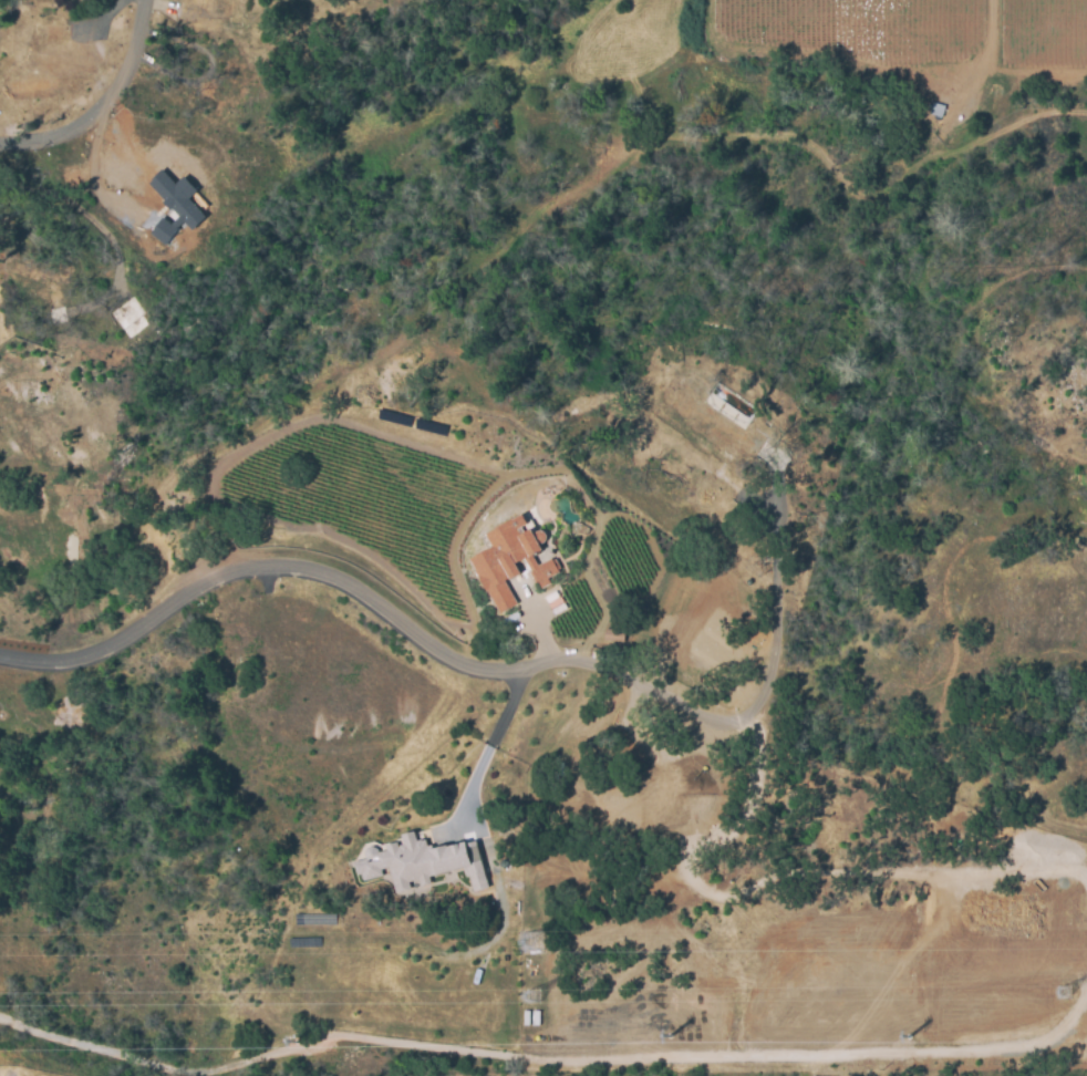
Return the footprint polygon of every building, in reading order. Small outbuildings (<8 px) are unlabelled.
[(173,185),(180,177),(194,192),(186,198),(204,218),(190,230),(182,220),(174,228),(175,229),(164,245),(148,232),(159,218),(168,225),(177,216),(170,208),(168,210),(161,203),(163,200),(147,184),(151,180),(149,179),(159,169),(173,185)] [(724,365),(702,392),(749,418),(763,393),(724,365)] [(525,503),(486,521),(491,537),(472,550),(506,608),(528,601),(515,573),(538,562),(546,579),(576,565),(551,518),(534,525),(525,503)] [(604,628),(624,630),(623,642),(603,640),(604,628)] [(428,820),(367,838),(361,857),(363,876),(392,870),(394,883),(446,873),(446,865),(501,855),(498,829),(444,838),(428,820)]
